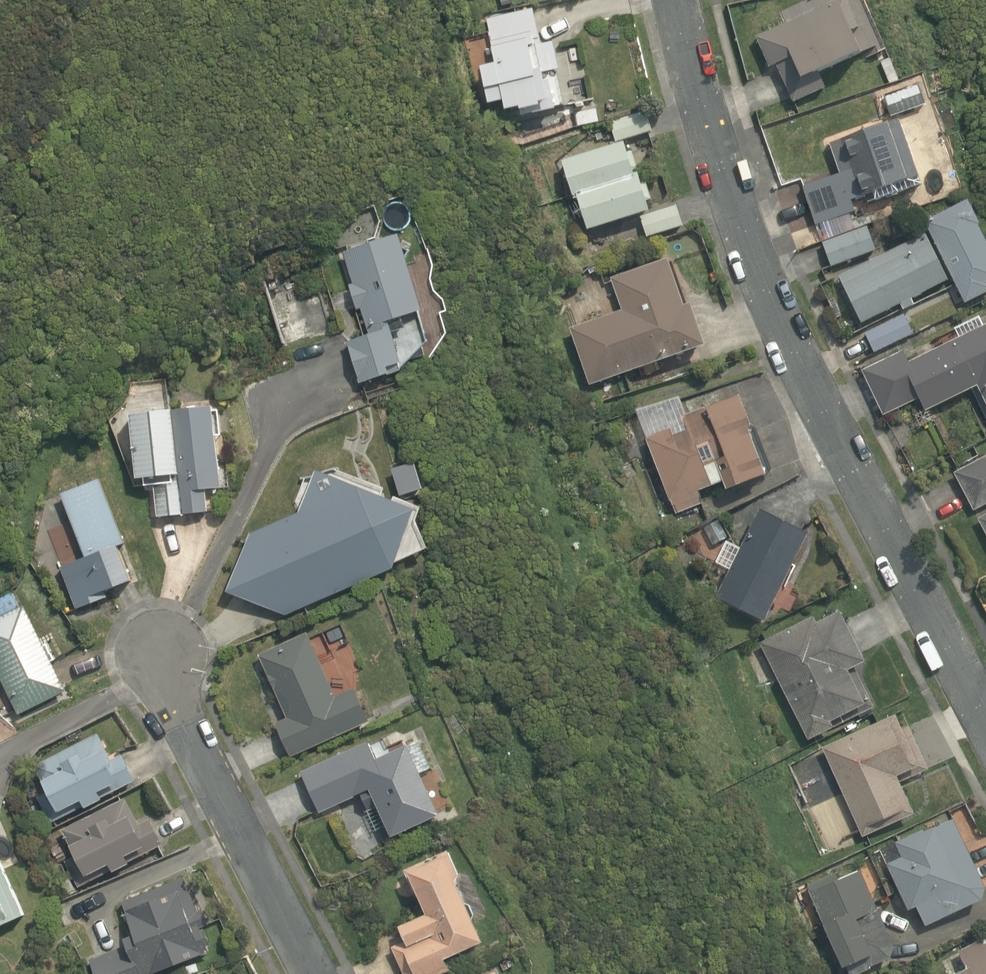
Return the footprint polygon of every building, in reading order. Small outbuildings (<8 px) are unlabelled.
[(844,0),(823,0),(747,33),(762,68),(767,65),(784,104),(825,86),(818,71),(866,50),(844,0)] [(489,44),(467,47),(476,101),(491,99),(492,106),(534,99),(536,111),(564,106),(552,34),(535,37),(530,6),(484,14),(489,44)] [(882,96),(887,112),(828,133),(840,168),(799,183),(814,225),(854,210),(849,197),(860,193),(866,208),(915,190),(889,117),(924,105),(916,83),(882,96)] [(613,136),(555,155),(580,231),(634,214),(642,236),(681,223),(674,201),(663,204),(652,172),(664,168),(645,110),(608,122),(613,136)] [(985,277),(985,238),(966,197),(920,220),(961,304),(985,292),(985,279),(985,277)] [(862,224),(819,241),(829,264),(871,247),(862,224)] [(350,378),(397,366),(421,335),(414,306),(394,228),(339,242),(361,324),(338,330),(350,378)] [(942,281),(916,229),(830,272),(854,321),(893,302),(898,311),(914,303),(911,296),(942,281)] [(585,384),(699,337),(662,246),(601,271),(615,306),(562,327),(585,384)] [(893,308),(857,324),(869,351),(905,336),(893,308)] [(858,365),(882,414),(911,399),(916,410),(970,384),(983,410),(985,409),(985,316),(908,354),(903,344),(858,365)] [(675,383),(629,401),(674,515),(703,504),(696,486),(714,479),(717,486),(764,468),(733,388),(685,407),(675,383)] [(210,401),(121,407),(127,487),(151,485),(153,514),(204,510),(202,486),(216,485),(210,401)] [(945,466),(968,509),(985,499),(985,444),(945,466)] [(224,589),(281,611),(424,543),(412,519),(416,501),(380,488),(382,483),(332,466),(328,477),(309,471),(294,512),(244,529),(224,589)] [(120,538),(95,471),(55,486),(79,549),(52,559),(69,605),(130,582),(114,540),(120,538)] [(804,521),(753,500),(713,597),(764,618),(804,521)] [(971,519),(985,548),(985,511),(971,519)] [(0,606),(0,686),(13,712),(60,689),(15,598),(0,606)] [(831,604),(755,639),(804,742),(868,712),(850,674),(861,669),(831,604)] [(271,719),(285,753),(369,719),(357,690),(362,688),(346,649),(317,660),(304,627),(257,646),(284,714),(271,719)] [(896,710),(815,744),(838,800),(824,806),(837,838),(856,830),(859,837),(912,815),(893,771),(917,761),(896,710)] [(381,836),(431,815),(394,724),(296,765),(314,810),(362,790),(381,836)] [(118,751),(107,755),(97,730),(56,747),(62,761),(30,775),(44,807),(75,794),(79,804),(100,795),(96,786),(109,780),(113,788),(130,780),(118,751)] [(84,821),(59,834),(79,873),(102,861),(108,873),(126,864),(117,848),(130,842),(136,854),(157,843),(148,824),(136,830),(119,796),(81,816),(84,821)] [(981,894),(945,814),(890,839),(897,855),(881,862),(902,908),(913,903),(921,921),(981,894)] [(396,862),(415,908),(390,919),(395,930),(383,935),(399,973),(429,973),(444,968),(439,955),(484,937),(461,882),(451,886),(446,875),(454,871),(443,843),(396,862)] [(0,859),(0,921),(20,913),(0,859)] [(800,886),(834,970),(841,967),(844,973),(860,973),(873,969),(869,959),(892,949),(874,903),(867,906),(850,865),(800,886)] [(149,971),(211,944),(204,928),(217,922),(193,866),(115,899),(130,935),(86,954),(94,973),(151,973),(149,971)] [(934,952),(944,973),(985,973),(985,928),(934,952)] [(497,965),(475,973),(501,973),(497,965)]
